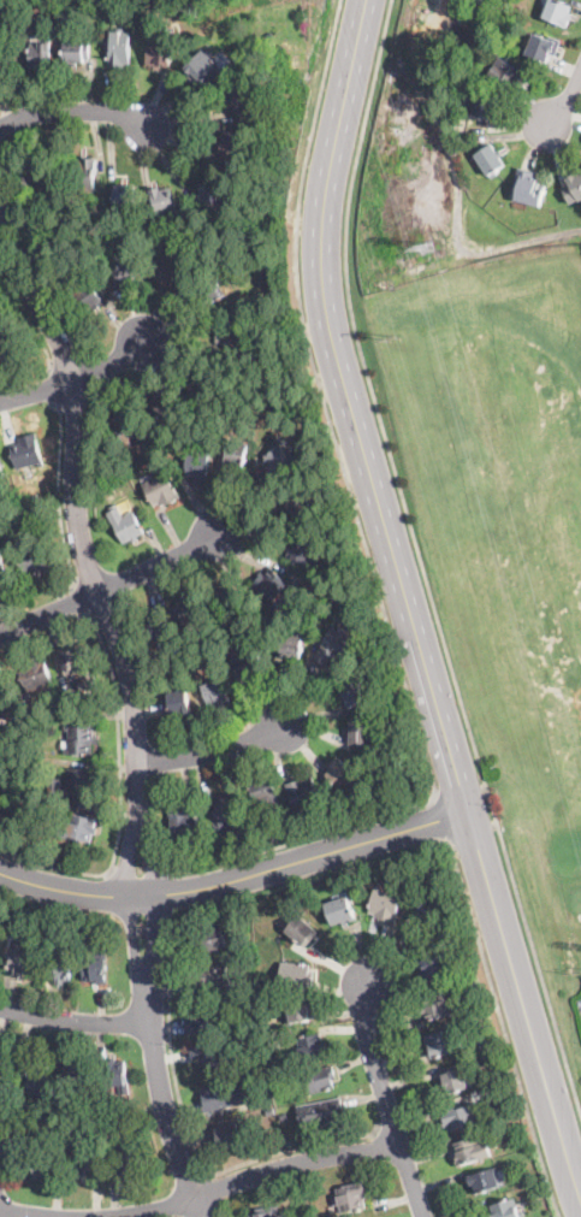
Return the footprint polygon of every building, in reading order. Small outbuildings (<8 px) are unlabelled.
[(455,1),(455,0),(489,0),(485,11),(485,12),(455,1)] [(546,11),(552,0),(561,0),(575,6),(573,12),(570,18),(575,20),(571,29),(540,16),(544,10),(546,11)] [(19,14),(11,16),(8,5),(17,4),(19,14)] [(125,28),(125,31),(129,31),(129,66),(111,66),(111,28),(125,28)] [(549,37),(553,39),(555,37),(562,41),(556,57),(551,54),(547,63),(546,61),(527,54),(536,31),(549,37)] [(176,34),(173,51),(171,66),(162,65),(162,67),(147,65),(150,39),(155,40),(155,36),(168,37),(168,33),(176,34)] [(84,42),(89,42),(89,58),(84,58),(84,61),(76,61),(76,65),(65,65),(65,40),(84,40),(84,42)] [(51,42),(51,45),(49,71),(38,71),(38,66),(29,66),(29,63),(30,43),(38,43),(38,42),(51,42)] [(215,77),(207,85),(203,82),(198,87),(188,77),(192,72),(186,66),(202,48),(223,69),(215,77)] [(528,83),(526,85),(523,83),(517,93),(490,72),(502,57),(532,78),(528,83)] [(502,110),(503,111),(498,125),(468,116),(470,110),(474,110),(479,95),(502,102),(499,110),(502,110)] [(248,134),(243,155),(219,150),(225,129),(248,134)] [(491,175),(490,176),(476,155),(493,144),(506,165),(491,175)] [(37,191),(31,194),(22,171),(31,166),(29,161),(46,154),(58,182),(37,191)] [(83,193),(77,193),(76,160),(82,160),(82,155),(95,155),(96,193),(83,193)] [(544,206),(544,207),(516,200),(520,185),(515,184),(520,167),(538,172),(535,181),(550,184),(544,206)] [(579,176),(580,174),(580,200),(580,201),(580,199),(571,203),(563,188),(570,183),(568,178),(577,173),(579,176)] [(138,206),(138,214),(124,214),(123,207),(115,207),(115,187),(137,185),(138,206)] [(160,185),(161,189),(171,187),(178,208),(158,214),(152,191),(150,189),(160,185)] [(102,306),(96,309),(95,311),(93,307),(87,312),(73,294),(96,278),(106,291),(101,295),(107,302),(102,306)] [(11,354),(10,328),(0,328),(0,354),(11,354)] [(130,408),(132,412),(137,409),(149,435),(125,445),(111,418),(130,408)] [(45,462),(17,469),(10,445),(20,442),(19,436),(24,435),(36,431),(45,462)] [(248,450),(244,466),(236,463),(235,468),(224,465),(224,463),(230,438),(250,444),(248,450)] [(283,480),(281,482),(265,468),(267,465),(261,460),(277,439),(300,459),(283,480)] [(212,448),(209,472),(208,480),(202,479),(202,484),(194,483),(194,478),(186,477),(189,462),(189,451),(202,453),(202,444),(212,445),(212,448)] [(172,501),(162,506),(161,507),(159,502),(154,504),(142,484),(164,472),(165,471),(179,497),(172,501)] [(310,497),(312,504),(316,503),(319,513),(292,520),(286,501),(309,495),(310,497)] [(120,510),(124,516),(134,512),(144,532),(124,543),(108,512),(119,507),(120,510)] [(318,538),(314,561),(309,560),(308,566),(286,562),(289,551),(294,553),(296,534),(318,538)] [(36,545),(37,549),(43,547),(47,556),(42,559),(46,567),(34,573),(32,569),(25,572),(17,554),(36,545)] [(8,575),(0,578),(0,553),(8,575)] [(273,567),(281,575),(295,587),(287,596),(281,590),(272,601),(250,581),(261,569),(266,574),(273,567)] [(188,626),(186,626),(176,603),(183,599),(180,596),(189,592),(201,620),(188,626)] [(154,642),(144,620),(154,616),(153,612),(165,607),(176,633),(154,642)] [(331,625),(338,628),(339,625),(349,631),(348,633),(354,637),(343,660),(331,655),(326,664),(314,658),(331,625)] [(225,636),(213,640),(212,636),(223,631),(225,636)] [(302,643),(301,660),(280,658),(281,636),(302,636),(302,643)] [(79,644),(79,646),(87,644),(93,670),(65,677),(59,646),(79,643),(79,644)] [(259,654),(260,657),(263,669),(255,672),(256,678),(247,681),(245,677),(237,679),(229,655),(235,652),(236,655),(251,650),(250,645),(256,644),(259,654)] [(31,690),(25,691),(18,672),(25,669),(23,664),(31,662),(29,656),(42,652),(52,683),(31,690)] [(224,703),(225,707),(218,709),(217,704),(209,707),(202,685),(214,680),(211,672),(220,669),(231,702),(224,703)] [(95,687),(81,691),(78,679),(93,675),(95,687)] [(349,708),(348,708),(344,702),(348,699),(339,685),(356,675),(368,696),(349,708)] [(191,710),(192,714),(182,716),(182,713),(173,715),(168,692),(186,689),(191,710)] [(20,709),(0,717),(0,693),(7,690),(8,695),(10,696),(14,695),(20,709)] [(377,719),(375,722),(372,722),(372,745),(351,745),(352,737),(349,735),(349,728),(352,728),(352,717),(377,719)] [(93,727),(93,734),(94,754),(65,754),(65,748),(69,748),(69,731),(65,731),(65,725),(93,725),(93,727)] [(346,790),(345,791),(327,775),(334,767),(332,764),(339,757),(339,756),(360,774),(346,790)] [(94,784),(94,790),(93,798),(43,794),(45,787),(46,776),(61,778),(60,787),(66,787),(69,767),(95,769),(94,784)] [(261,773),(262,778),(272,774),(281,807),(274,809),(274,813),(269,814),(268,813),(260,815),(256,803),(249,781),(257,779),(256,775),(261,773)] [(302,813),(296,815),(286,782),(310,775),(312,774),(320,802),(301,809),(302,813)] [(381,786),(377,790),(373,784),(377,780),(381,786)] [(229,799),(230,804),(238,802),(248,837),(233,840),(230,831),(227,832),(230,837),(224,839),(221,832),(217,833),(211,811),(214,810),(213,804),(229,799)] [(182,800),(183,809),(186,808),(188,813),(196,811),(200,834),(191,835),(191,839),(182,841),(180,837),(173,838),(168,802),(182,800)] [(95,827),(97,828),(96,833),(91,833),(90,841),(54,834),(57,825),(69,827),(72,813),(96,817),(95,827)] [(395,920),(395,922),(374,917),(375,912),(369,911),(375,888),(401,894),(395,920)] [(434,922),(431,927),(415,914),(419,910),(415,908),(425,897),(427,894),(445,910),(434,922)] [(356,918),(356,921),(346,924),(344,920),(333,923),(326,903),(348,896),(356,918)] [(306,947),(285,931),(298,914),(319,931),(306,947)] [(195,955),(192,955),(190,943),(196,941),(194,932),(223,926),(226,949),(195,955)] [(29,964),(29,973),(24,973),(23,976),(8,975),(8,970),(12,939),(31,941),(29,964)] [(71,969),(71,980),(64,981),(64,983),(57,983),(55,979),(47,979),(47,977),(47,953),(63,953),(63,946),(70,945),(71,969)] [(107,974),(107,983),(96,983),(96,980),(83,980),(83,958),(97,958),(97,949),(106,949),(107,974)] [(427,981),(420,959),(444,952),(451,973),(427,981)] [(194,992),(189,993),(184,974),(198,970),(198,968),(225,962),(230,985),(194,992)] [(313,985),(313,986),(279,983),(281,962),(309,964),(309,973),(314,973),(313,985)] [(447,1003),(449,1005),(456,1004),(458,1011),(427,1020),(425,1014),(421,1015),(419,1009),(419,1008),(426,1005),(423,997),(444,991),(447,1003)] [(314,1018),(290,1023),(286,1003),(314,998),(318,1017),(314,1018)] [(188,1032),(211,1027),(208,1013),(185,1019),(188,1032)] [(449,1030),(450,1036),(458,1034),(462,1048),(433,1057),(431,1050),(427,1051),(422,1036),(447,1028),(449,1030)] [(321,1040),(322,1044),(327,1041),(330,1053),(301,1059),(296,1040),(296,1038),(320,1033),(321,1040)] [(237,1058),(230,1061),(201,1067),(200,1061),(196,1062),(195,1058),(192,1059),(190,1046),(221,1040),(233,1038),(238,1058),(237,1058)] [(40,1061),(48,1061),(49,1088),(26,1088),(26,1054),(40,1054),(40,1061)] [(115,1058),(115,1061),(124,1059),(129,1092),(121,1093),(119,1085),(103,1087),(100,1061),(115,1058)] [(83,1061),(84,1069),(89,1069),(91,1083),(66,1086),(64,1063),(83,1061)] [(308,1094),(307,1094),(301,1073),(332,1064),(336,1077),(332,1079),(334,1087),(308,1094)] [(444,1094),(437,1075),(462,1067),(468,1087),(444,1094)] [(255,1083),(250,1086),(248,1077),(255,1075),(257,1083),(255,1083)] [(209,1110),(206,1111),(201,1091),(213,1088),(212,1085),(241,1077),(245,1101),(209,1110)] [(319,1124),(301,1127),(300,1115),(303,1113),(302,1105),(309,1103),(340,1098),(343,1109),(339,1110),(340,1113),(337,1115),(338,1119),(319,1124)] [(473,1123),(460,1127),(450,1130),(447,1124),(445,1126),(441,1117),(447,1115),(446,1110),(474,1101),(480,1119),(473,1123)] [(274,1113),(268,1115),(266,1107),(272,1106),(274,1113)] [(508,1117),(499,1119),(497,1112),(505,1109),(508,1117)] [(221,1148),(218,1148),(213,1129),(237,1123),(243,1142),(221,1148)] [(2,1153),(0,1153),(0,1130),(10,1129),(12,1150),(12,1156),(2,1157),(2,1153)] [(475,1135),(476,1140),(480,1139),(484,1148),(488,1147),(491,1154),(461,1164),(453,1142),(475,1135)] [(132,1155),(116,1156),(117,1173),(133,1172),(132,1155)] [(475,1193),(474,1194),(468,1176),(493,1168),(499,1186),(475,1193)] [(366,1204),(366,1205),(367,1209),(342,1213),(340,1204),(336,1205),(333,1195),(339,1194),(338,1187),(367,1182),(368,1191),(366,1191),(367,1198),(364,1198),(366,1204)] [(526,1215),(519,1216),(491,1216),(494,1215),(491,1206),(515,1198),(517,1204),(520,1211),(524,1209),(526,1215)] [(278,1204),(280,1216),(250,1216),(249,1213),(267,1211),(266,1206),(271,1205),(278,1204)]
